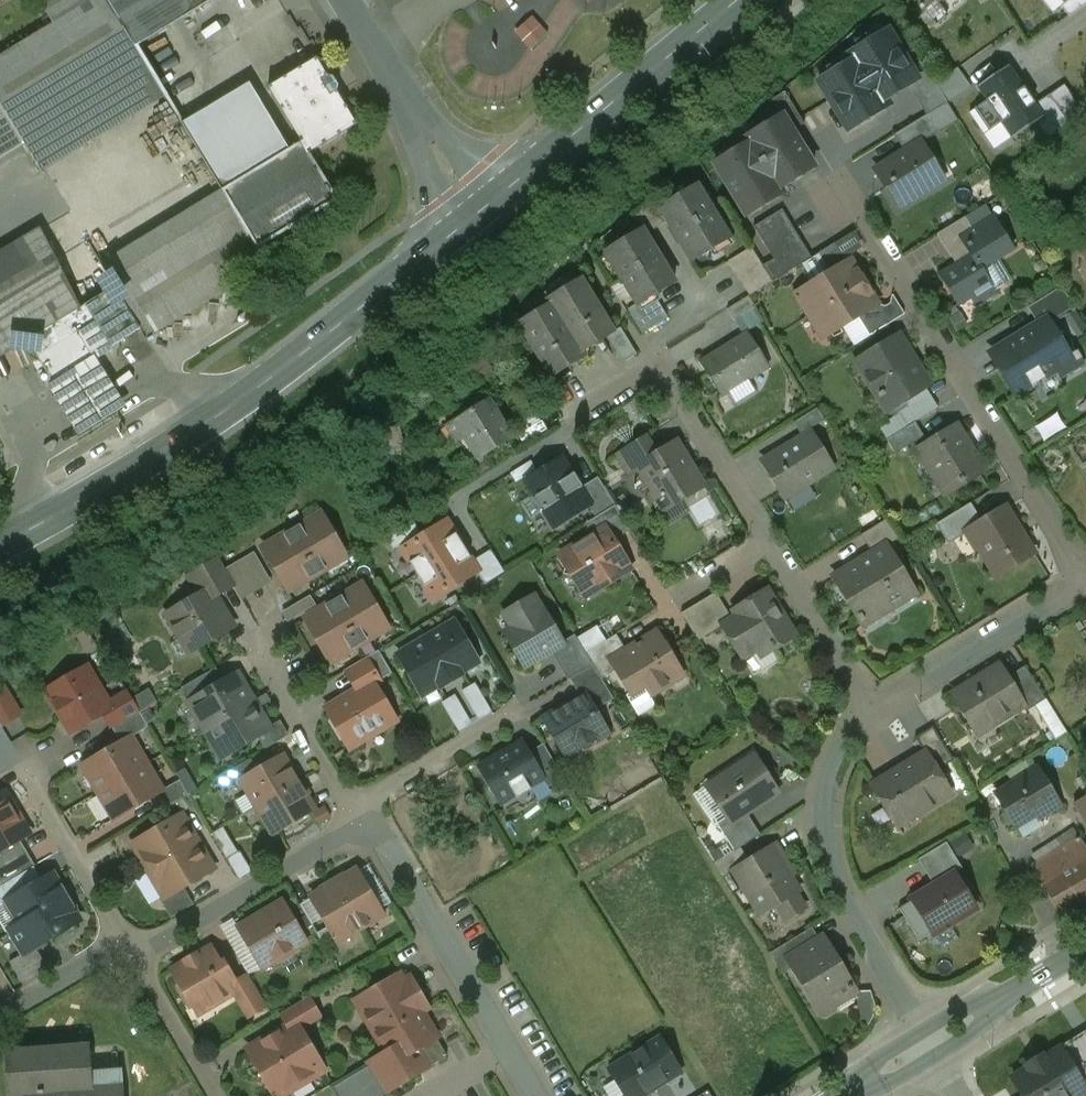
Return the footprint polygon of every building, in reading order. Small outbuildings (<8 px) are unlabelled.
[(0,56),(0,105),(19,136),(41,172),(165,96),(135,46),(106,0),(92,0),(52,24),(0,56)] [(52,24),(92,0),(37,0),(52,24)] [(135,46),(211,0),(106,0),(135,46)] [(924,10),(937,0),(916,0),(924,10)] [(1064,4),(1064,3),(1060,6),(1069,16),(1085,4),(1085,0),(1069,0),(1064,4)] [(920,79),(886,24),(807,72),(839,124),(843,121),(849,131),(895,102),(891,97),(920,79)] [(318,59),(268,88),(302,143),(310,157),(313,155),(359,128),(318,59)] [(1077,65),(1085,79),(1085,59),(1077,65)] [(937,80),(950,100),(971,87),(958,66),(937,80)] [(1044,120),(1008,67),(974,89),(1010,143),(1044,120)] [(183,124),(223,192),(290,150),(250,84),(183,124)] [(804,124),(785,92),(771,100),(781,116),(782,116),(792,131),(804,124)] [(19,136),(0,105),(0,147),(19,136)] [(929,113),(894,135),(904,151),(920,141),(921,143),(939,131),(929,113)] [(792,131),(782,116),(781,116),(775,120),(776,121),(762,130),(761,128),(746,137),(749,142),(750,142),(779,189),(780,188),(815,169),(792,131)] [(904,151),(903,151),(904,153),(892,161),(891,159),(874,169),(898,207),(937,183),(926,165),(933,161),(921,143),(920,141),(904,151)] [(779,189),(750,142),(749,142),(736,150),(737,152),(723,160),(722,159),(715,163),(747,215),(783,193),(780,188),(779,189)] [(310,157),(302,143),(290,150),(223,192),(259,249),(340,200),(313,155),(310,157)] [(730,238),(697,185),(661,207),(668,221),(692,261),(730,238)] [(259,249),(223,192),(101,264),(116,289),(140,329),(146,339),(268,265),(259,249)] [(654,196),(631,213),(642,230),(642,229),(646,235),(668,221),(661,207),(654,196)] [(811,257),(782,209),(754,226),(773,259),(783,274),(802,263),(811,257)] [(964,217),(937,234),(956,265),(939,275),(958,305),(971,297),(975,304),(995,292),(981,269),(1013,249),(994,217),(972,230),(964,217)] [(0,252),(0,357),(27,340),(80,308),(40,228),(0,252)] [(646,235),(642,229),(642,230),(605,252),(637,304),(638,305),(654,295),(675,282),(646,235)] [(834,243),(818,253),(830,272),(846,262),(834,243)] [(811,257),(802,263),(814,282),(797,292),(811,314),(864,282),(857,270),(856,271),(849,260),(846,262),(830,272),(818,253),(811,257)] [(773,259),(762,265),(765,270),(772,281),(783,274),(773,259)] [(581,280),(548,300),(551,304),(581,352),(582,352),(607,336),(613,332),(581,280)] [(864,282),(811,314),(813,318),(811,323),(817,332),(822,332),(825,336),(858,316),(874,306),(876,305),(870,294),(871,293),(864,282)] [(1061,287),(1027,308),(1037,324),(1048,318),(1052,324),(1075,310),(1061,287)] [(140,329),(116,289),(86,306),(96,321),(112,347),(140,329)] [(654,295),(638,305),(637,304),(628,309),(635,321),(660,305),(654,295)] [(748,296),(727,309),(734,320),(755,307),(748,296)] [(581,352),(551,304),(519,324),(542,361),(552,376),(553,375),(584,356),(582,352),(581,352)] [(80,308),(27,340),(37,357),(96,321),(86,306),(85,305),(80,308)] [(660,305),(635,321),(642,333),(668,317),(660,305)] [(886,325),(874,306),(858,316),(869,335),(886,325)] [(1037,324),(994,351),(1020,393),(1056,371),(1060,378),(1083,365),(1070,344),(1065,347),(1052,324),(1048,318),(1037,324)] [(96,321),(37,357),(53,384),(54,383),(93,359),(94,361),(113,350),(112,347),(96,321)] [(636,353),(620,328),(613,332),(607,336),(622,361),(636,353)] [(747,333),(700,362),(721,396),(768,367),(747,333)] [(899,334),(855,361),(878,398),(885,394),(893,407),(894,407),(925,387),(930,384),(899,334)] [(470,382),(492,368),(480,349),(458,363),(470,382)] [(553,375),(552,376),(542,361),(531,367),(547,393),(559,386),(553,375)] [(925,387),(894,407),(906,427),(915,422),(938,408),(925,387)] [(511,437),(495,411),(496,411),(490,399),(468,413),(447,426),(457,443),(464,438),(478,460),(513,438),(512,437),(511,437)] [(817,408),(793,422),(800,434),(825,420),(817,408)] [(906,427),(886,439),(895,454),(924,436),(915,422),(906,427)] [(955,425),(918,447),(919,449),(921,447),(947,490),(945,492),(946,493),(950,491),(948,488),(960,482),(962,485),(966,483),(965,482),(983,471),(982,470),(980,471),(953,428),(956,426),(955,425)] [(379,462),(405,460),(403,427),(376,429),(379,462)] [(811,432),(762,462),(784,497),(832,467),(811,432)] [(647,436),(615,455),(627,474),(639,467),(638,465),(658,453),(647,436)] [(658,453),(638,465),(639,467),(654,490),(648,494),(659,513),(702,486),(676,442),(658,453)] [(527,481),(555,528),(589,507),(591,506),(580,489),(583,488),(575,474),(572,476),(562,459),(527,481)] [(615,505),(598,478),(583,488),(580,489),(591,506),(589,507),(596,517),(615,505)] [(970,503),(936,524),(948,544),(969,532),(968,530),(982,522),(970,503)] [(596,517),(585,524),(591,535),(605,527),(614,541),(630,531),(615,505),(596,517)] [(1034,553),(1006,507),(982,522),(968,530),(969,532),(996,576),(1034,553)] [(306,522),(292,530),(318,574),(347,557),(321,513),(306,522)] [(886,519),(861,535),(872,553),(886,545),(887,546),(898,539),(886,519)] [(463,547),(447,522),(403,550),(419,575),(463,547)] [(591,535),(559,555),(565,565),(563,575),(575,577),(580,585),(594,577),(601,587),(619,576),(617,573),(629,566),(614,541),(605,527),(591,535)] [(318,574),(292,530),(277,539),(262,547),(288,592),(318,574)] [(872,553),(833,577),(862,625),(915,593),(887,546),(886,545),(872,553)] [(473,562),(463,547),(419,575),(435,600),(479,572),(473,562)] [(491,551),(473,562),(479,572),(487,585),(505,573),(491,551)] [(254,552),(225,569),(234,585),(243,600),(272,583),(254,552)] [(219,559),(189,577),(200,595),(211,588),(215,596),(234,585),(225,569),(219,559)] [(348,593),(333,602),(359,646),(388,628),(363,584),(348,593)] [(215,596),(211,588),(200,595),(167,614),(181,638),(188,635),(196,648),(233,626),(215,596)] [(768,589),(732,611),(735,616),(731,618),(721,624),(722,626),(742,659),(767,644),(772,651),(796,636),(768,589)] [(715,593),(681,613),(698,641),(722,626),(721,624),(731,618),(715,593)] [(542,612),(533,597),(512,609),(521,624),(505,634),(524,666),(550,651),(563,643),(562,642),(544,611),(542,612)] [(319,610),(304,619),(330,663),(359,646),(333,602),(319,610)] [(454,622),(426,639),(450,679),(478,662),(454,622)] [(600,625),(579,633),(585,648),(606,639),(600,625)] [(634,651),(628,655),(626,651),(610,661),(616,670),(630,694),(644,685),(650,695),(672,682),(669,677),(680,670),(670,654),(673,653),(666,641),(663,643),(657,632),(635,646),(633,650),(634,651)] [(574,635),(562,642),(563,643),(550,651),(567,680),(569,679),(593,665),(585,653),(574,635)] [(616,635),(585,653),(593,665),(601,679),(616,670),(610,661),(626,651),(616,635)] [(426,639),(398,656),(421,695),(450,679),(426,639)] [(392,674),(378,651),(366,658),(373,671),(374,670),(380,681),(392,674)] [(593,665),(569,679),(580,697),(585,695),(594,711),(613,699),(601,679),(593,665)] [(1006,678),(999,666),(987,673),(990,677),(985,680),(983,679),(980,679),(978,680),(976,681),(975,684),(956,695),(955,693),(953,694),(971,723),(987,713),(991,721),(1020,703),(1021,702),(1006,678)] [(1025,666),(1006,678),(1021,702),(1020,703),(1022,706),(1028,702),(1032,708),(1046,700),(1025,666)] [(86,667),(56,685),(68,706),(59,711),(72,732),(103,714),(111,709),(106,701),(86,667)] [(216,668),(182,688),(190,701),(224,681),(216,668)] [(373,671),(362,678),(359,689),(358,694),(353,693),(348,696),(347,701),(328,712),(349,748),(365,738),(363,733),(375,725),(377,728),(394,718),(376,688),(382,684),(380,681),(374,670),(373,671)] [(224,681),(190,701),(206,729),(252,701),(238,678),(229,678),(224,681)] [(475,683),(462,691),(467,700),(480,692),(475,683)] [(126,689),(106,701),(111,709),(103,714),(112,729),(140,712),(126,689)] [(480,692),(467,700),(479,721),(492,713),(480,692)] [(455,695),(442,703),(447,712),(460,704),(455,695)] [(580,697),(544,719),(566,756),(577,749),(585,752),(595,746),(596,740),(608,733),(594,711),(585,695),(580,697)] [(252,701),(206,729),(215,744),(224,744),(229,753),(267,731),(255,710),(257,709),(252,701)] [(472,725),(460,704),(447,712),(459,732),(472,725)] [(140,712),(112,729),(121,743),(130,738),(148,727),(140,712)] [(1047,717),(1055,737),(1066,732),(1058,713),(1047,717)] [(954,761),(932,727),(915,738),(924,753),(925,752),(937,771),(954,761)] [(121,743),(83,765),(99,792),(146,764),(130,738),(121,743)] [(528,754),(522,742),(473,771),(497,813),(546,784),(528,754)] [(562,779),(543,745),(528,754),(546,784),(548,787),(562,779)] [(937,771),(925,752),(924,753),(872,785),(895,823),(915,811),(917,815),(951,794),(937,771)] [(283,754),(239,780),(256,808),(297,783),(291,772),(293,771),(283,754)] [(754,757),(707,788),(727,818),(731,824),(746,813),(777,793),(754,757)] [(146,764),(99,792),(114,819),(152,797),(162,791),(146,764)] [(1060,805),(1036,768),(996,793),(1004,807),(1003,814),(1009,823),(1015,825),(1019,822),(1021,824),(1037,814),(1039,818),(1060,805)] [(162,791),(152,797),(161,811),(188,795),(180,780),(162,791)] [(297,783),(256,808),(272,836),(316,810),(306,794),(304,795),(297,783)] [(4,792),(0,794),(0,852),(20,840),(27,836),(18,819),(20,818),(4,792)] [(1074,805),(1085,826),(1085,798),(1074,805)] [(746,813),(731,824),(727,818),(717,825),(734,850),(734,851),(740,848),(760,834),(746,813)] [(180,815),(140,839),(146,848),(141,856),(150,870),(196,843),(180,815)] [(215,832),(228,857),(236,853),(224,827),(215,832)] [(1073,828),(1061,836),(1062,837),(1032,857),(1037,864),(1079,837),(1073,828)] [(1033,867),(1062,916),(1085,902),(1085,849),(1079,837),(1037,864),(1033,867)] [(0,852),(0,884),(1,886),(35,866),(20,840),(0,852)] [(196,843),(150,870),(165,897),(166,898),(184,887),(213,870),(196,843)] [(795,876),(774,843),(748,860),(733,870),(734,870),(761,915),(777,906),(786,921),(805,909),(796,894),(799,892),(790,879),(795,876)] [(918,860),(932,882),(934,886),(955,873),(955,874),(963,869),(947,843),(918,860)] [(734,850),(714,863),(722,877),(734,870),(733,870),(748,860),(740,848),(734,851),(734,850)] [(382,913),(356,870),(339,880),(338,879),(333,882),(360,929),(375,921),(373,918),(382,913)] [(932,882),(910,895),(913,901),(900,910),(920,942),(933,934),(934,936),(977,910),(955,874),(955,873),(934,886),(932,882)] [(51,875),(7,901),(20,924),(21,925),(67,898),(60,886),(58,887),(51,875)] [(360,929),(333,882),(327,885),(328,887),(311,897),(336,940),(345,935),(346,937),(360,929)] [(184,887),(166,898),(165,897),(160,900),(171,918),(194,905),(184,887)] [(67,898),(21,925),(20,924),(10,930),(24,953),(78,921),(72,910),(73,909),(67,898)] [(282,901),(255,918),(258,923),(241,933),(258,963),(275,953),(279,961),(296,952),(294,948),(305,941),(282,901)] [(812,927),(769,954),(782,974),(793,968),(787,958),(818,939),(812,927)] [(818,939),(787,958),(793,968),(820,1013),(826,1015),(833,1010),(835,1005),(856,992),(843,972),(845,971),(843,965),(840,960),(836,956),(835,957),(822,936),(818,939)] [(211,948),(197,956),(196,954),(185,961),(186,962),(172,970),(181,985),(178,987),(190,1007),(206,998),(212,1006),(234,993),(239,990),(235,982),(223,963),(220,965),(211,948)] [(248,974),(235,982),(239,990),(234,993),(248,1017),(267,1006),(248,974)] [(399,974),(356,1000),(387,1053),(370,1063),(387,1092),(388,1091),(421,1072),(410,1053),(436,1038),(420,1011),(427,1007),(411,978),(403,982),(399,974)] [(309,997),(280,1014),(288,1027),(296,1023),(301,1031),(322,1019),(309,997)] [(288,1027),(277,1034),(279,1037),(266,1045),(265,1043),(249,1053),(259,1070),(258,1077),(264,1078),(271,1091),(286,1082),(290,1089),(308,1078),(305,1073),(320,1063),(301,1031),(296,1023),(288,1027)] [(1059,1048),(1060,1050),(1061,1049),(1062,1052),(1061,1052),(1084,1089),(1084,1088),(1085,1090),(1084,1092),(1083,1091),(1080,1093),(1082,1095),(1085,1095),(1085,1032),(1059,1048)] [(609,1070),(625,1095),(641,1095),(680,1071),(660,1038),(609,1070)] [(5,1052),(8,1095),(32,1095),(93,1091),(89,1046),(5,1052)] [(1044,1060),(1043,1059),(1042,1057),(1040,1058),(1041,1058),(1029,1065),(1027,1066),(1028,1068),(1029,1068),(1030,1069),(1015,1079),(1014,1078),(1012,1079),(1014,1081),(1023,1095),(1076,1095),(1080,1093),(1083,1091),(1084,1092),(1085,1090),(1084,1088),(1084,1089),(1061,1052),(1062,1052),(1061,1049),(1060,1050),(1059,1051),(1044,1060)] [(329,1087),(335,1095),(391,1095),(388,1091),(387,1092),(370,1063),(329,1087)]
